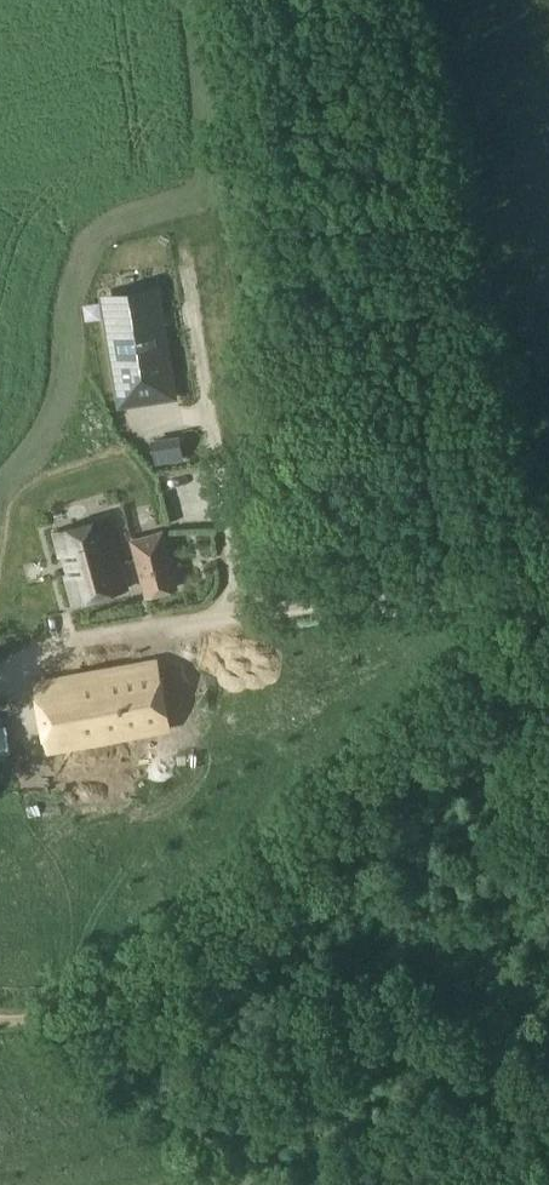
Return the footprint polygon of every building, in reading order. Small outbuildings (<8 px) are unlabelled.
[(170,302),(132,302),(134,380),(171,380),(170,302)] [(179,437),(153,441),(156,458),(182,454),(179,437)] [(199,492),(198,475),(157,477),(157,494),(199,492)] [(75,604),(127,589),(107,522),(55,538),(75,604)] [(177,589),(164,532),(132,541),(147,597),(177,589)] [(51,750),(167,728),(155,662),(39,684),(51,750)] [(208,690),(249,693),(250,672),(210,669),(208,690)]
